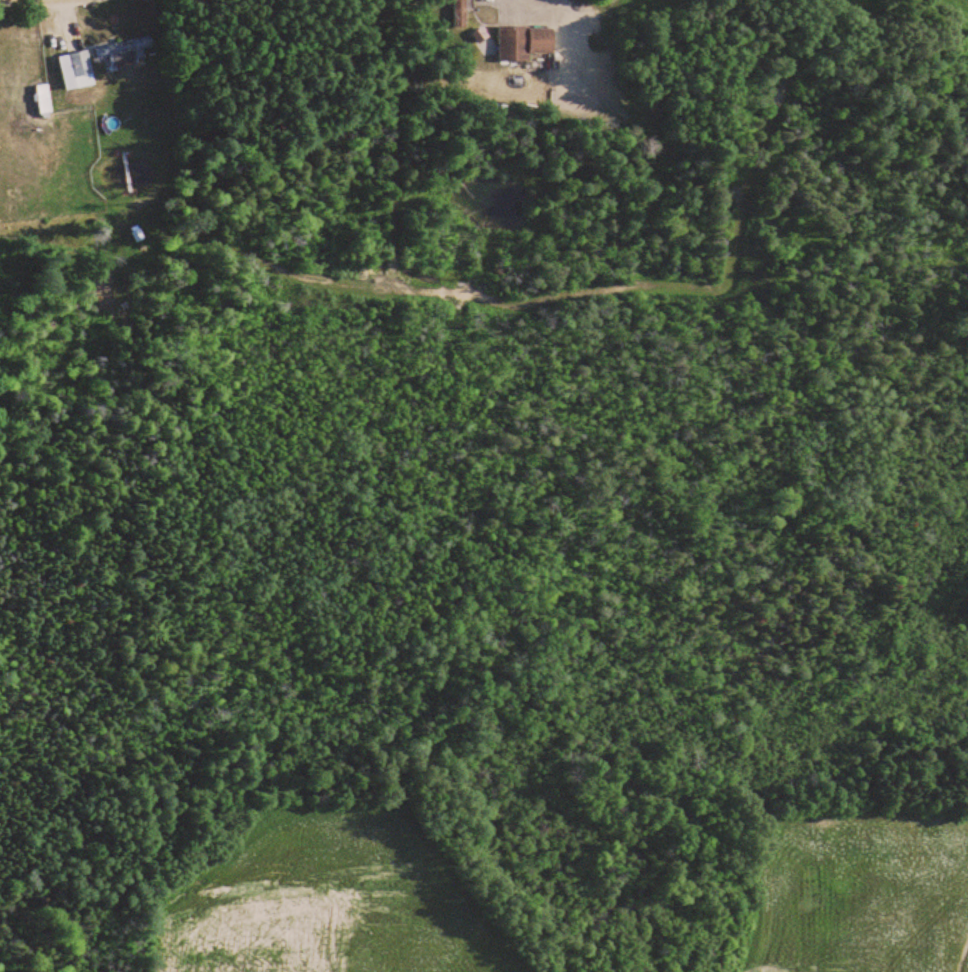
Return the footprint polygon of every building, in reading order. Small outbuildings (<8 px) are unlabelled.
[(454,26),(468,26),(468,0),(454,0),(454,26)] [(530,53),(555,53),(555,26),(500,26),(500,60),(530,60),(530,53)] [(96,46),(98,59),(111,57),(112,65),(154,57),(150,36),(96,46)] [(96,84),(88,50),(69,54),(77,88),(96,84)] [(38,84),(38,113),(51,113),(51,84),(38,84)]
